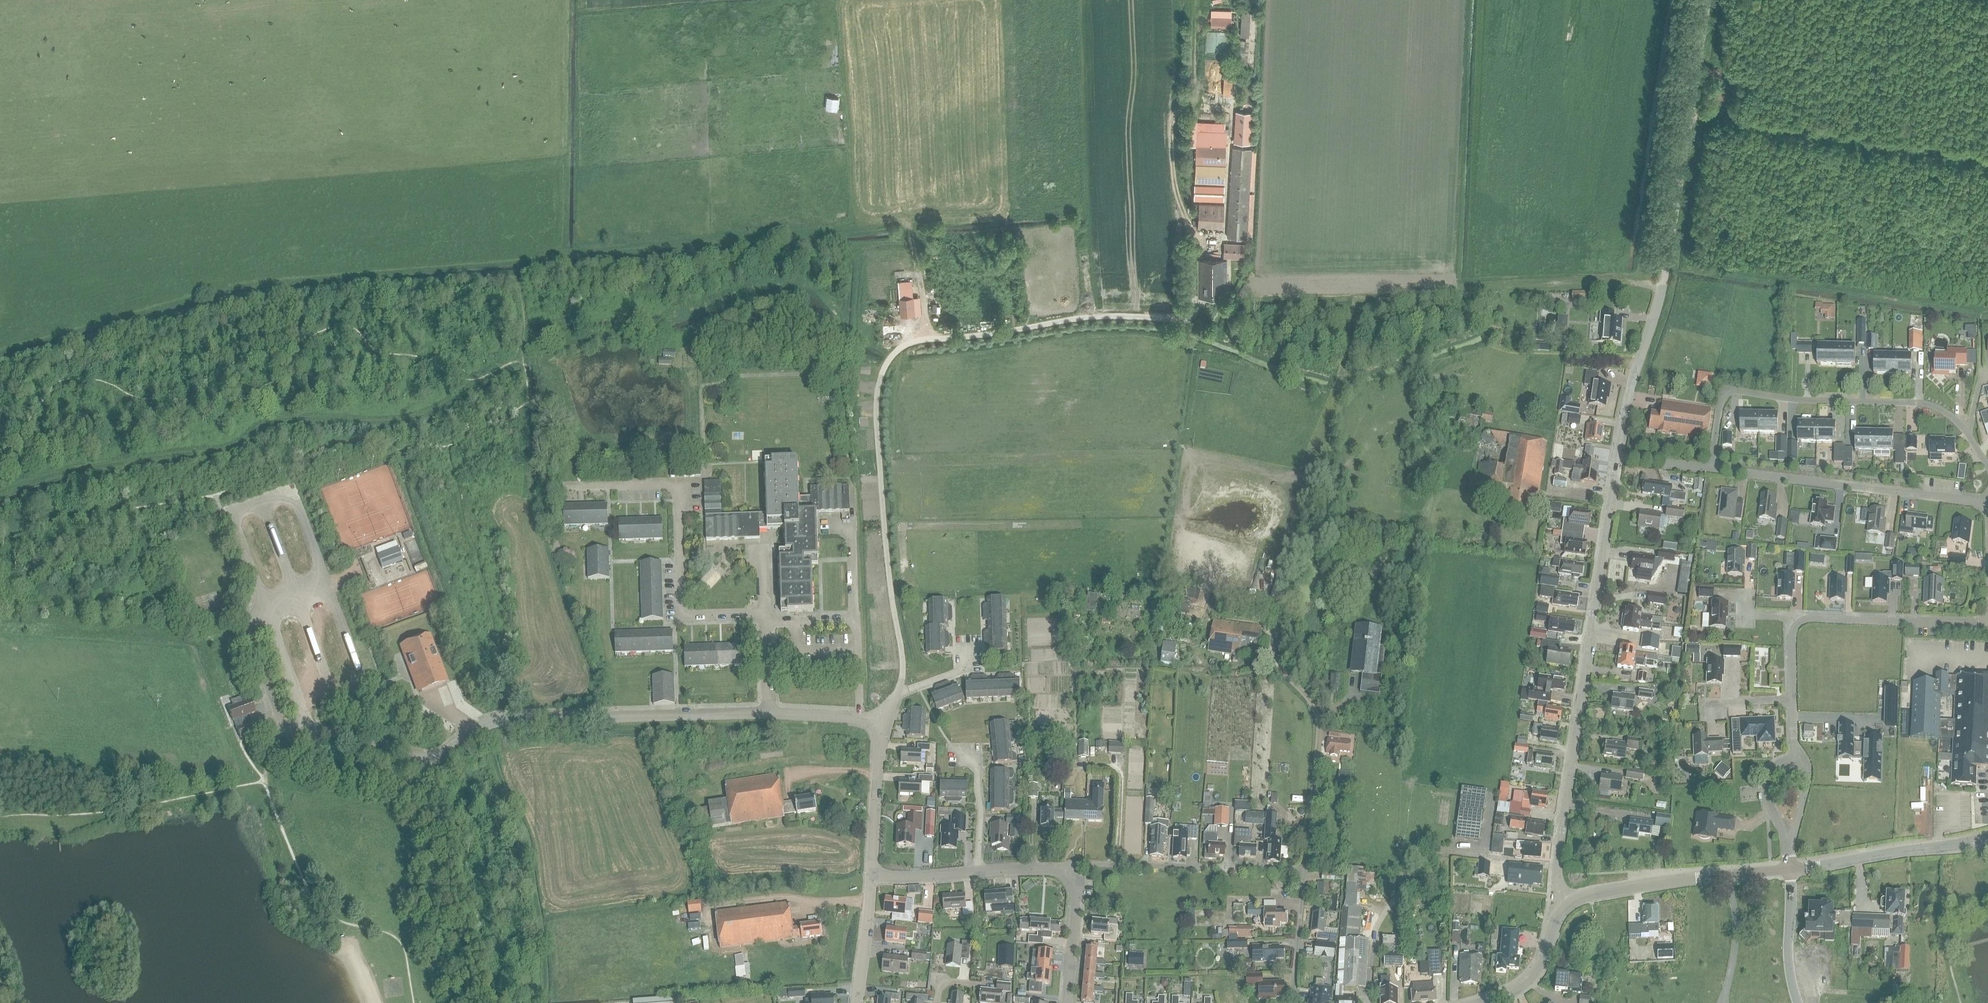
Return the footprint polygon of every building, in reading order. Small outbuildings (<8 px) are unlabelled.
[(1211,28),(1231,29),(1231,11),(1211,11),(1211,28)] [(1240,37),(1249,38),(1250,13),(1242,13),(1240,37)] [(1239,65),(1248,66),(1249,41),(1240,40),(1239,65)] [(1223,94),(1232,95),(1233,79),(1224,78),(1223,94)] [(1234,143),(1251,144),(1252,113),(1236,112),(1234,143)] [(1196,145),(1196,131),(1197,120),(1189,119),(1188,146),(1196,146),(1196,145)] [(1196,145),(1226,146),(1227,132),(1225,132),(1225,123),(1198,122),(1198,131),(1196,131),(1196,145)] [(1195,164),(1225,166),(1226,147),(1196,146),(1195,164)] [(1227,238),(1247,239),(1252,149),(1233,148),(1227,238)] [(1195,183),(1225,184),(1226,166),(1195,165),(1195,183)] [(1225,186),(1194,185),(1194,201),(1224,202),(1225,186)] [(1225,205),(1199,203),(1198,228),(1223,230),(1225,205)] [(1246,245),(1224,244),(1224,258),(1245,259),(1246,245)] [(1198,261),(1199,298),(1217,298),(1217,293),(1227,293),(1226,260),(1198,261)] [(899,289),(900,299),(913,297),(912,281),(899,282),(899,289)] [(900,299),(901,317),(915,315),(913,297),(900,299)] [(1815,311),(1821,312),(1830,312),(1830,320),(1835,320),(1835,306),(1830,306),(1823,306),(1823,304),(1815,303),(1815,311)] [(1614,312),(1601,311),(1600,323),(1603,324),(1602,342),(1620,344),(1622,320),(1613,320),(1614,312)] [(1919,324),(1919,314),(1910,314),(1910,323),(1919,324)] [(1858,320),(1857,343),(1866,344),(1866,320),(1858,320)] [(1539,326),(1538,336),(1566,338),(1567,328),(1557,327),(1539,326)] [(1911,332),(1911,352),(1922,352),(1923,332),(1911,332)] [(1877,341),(1867,340),(1867,349),(1877,349),(1877,341)] [(1812,343),(1798,342),(1797,354),(1812,354),(1812,343)] [(1836,365),(1837,346),(1818,345),(1818,365),(1836,365)] [(1855,365),(1856,346),(1837,346),(1836,365),(1855,365)] [(676,351),(663,350),(663,359),(659,358),(659,365),(671,365),(671,357),(676,357),(676,351)] [(1956,365),(1967,365),(1967,351),(1948,350),(1947,358),(1935,357),(1935,363),(1933,363),(1933,375),(1945,376),(1945,373),(1956,373),(1956,365)] [(1893,375),(1893,355),(1874,355),(1874,374),(1893,375)] [(1912,375),(1912,356),(1893,355),(1893,375),(1912,375)] [(1599,374),(1586,372),(1584,385),(1591,386),(1589,404),(1605,407),(1607,392),(1609,393),(1611,384),(1598,382),(1599,374)] [(1696,387),(1710,389),(1713,375),(1698,372),(1696,387)] [(1569,399),(1563,398),(1561,410),(1578,413),(1579,407),(1568,405),(1569,399)] [(1669,434),(1706,439),(1710,409),(1662,401),(1660,413),(1651,412),(1649,428),(1658,429),(1657,433),(1669,435),(1669,434)] [(1493,413),(1460,407),(1456,428),(1479,432),(1481,419),(1492,421),(1493,413)] [(1759,433),(1760,414),(1741,414),(1740,433),(1759,433)] [(1778,434),(1779,414),(1760,414),(1759,433),(1778,434)] [(1568,423),(1579,425),(1580,417),(1569,415),(1568,423)] [(1817,442),(1817,423),(1798,423),(1798,442),(1817,442)] [(1836,443),(1836,424),(1817,423),(1817,442),(1836,443)] [(1603,426),(1587,424),(1585,440),(1601,443),(1603,426)] [(1874,452),(1875,432),(1856,432),(1856,451),(1874,452)] [(1893,452),(1894,433),(1875,432),(1874,452),(1874,457),(1890,457),(1890,452),(1893,452)] [(1731,446),(1731,433),(1722,433),(1722,446),(1731,446)] [(1787,437),(1776,437),(1776,453),(1777,453),(1787,453),(1787,437)] [(1917,438),(1907,438),(1907,450),(1917,450),(1917,438)] [(1942,454),(1955,454),(1955,440),(1940,440),(1940,438),(1930,438),(1930,454),(1931,454),(1942,454)] [(1798,458),(1798,442),(1788,442),(1787,458),(1798,458)] [(1904,464),(1905,444),(1896,444),(1895,464),(1904,464)] [(1587,445),(1585,457),(1595,458),(1596,446),(1587,445)] [(1844,463),(1844,448),(1844,445),(1834,445),(1834,463),(1844,463)] [(1852,468),(1853,448),(1844,448),(1844,463),(1844,468),(1852,468)] [(798,497),(797,459),(765,460),(767,514),(721,515),(720,482),(704,482),(706,540),(760,538),(759,529),(785,529),(785,551),(779,552),(781,612),(813,612),(812,566),(818,566),(816,512),(849,511),(849,486),(810,488),(810,497),(798,497)] [(695,465),(689,465),(689,477),(695,477),(701,477),(700,461),(695,461),(695,465)] [(1573,471),(1597,474),(1599,464),(1583,462),(1583,467),(1574,466),(1574,464),(1564,462),(1563,469),(1573,471)] [(1960,465),(1958,480),(1964,480),(1966,466),(1960,465)] [(683,466),(670,466),(670,478),(683,477),(683,466)] [(1561,477),(1562,469),(1555,468),(1554,476),(1561,477)] [(1596,485),(1597,474),(1573,471),(1572,475),(1581,477),(1580,482),(1596,485)] [(1682,484),(1692,485),(1693,478),(1683,477),(1682,484)] [(1567,480),(1554,478),(1553,486),(1566,488),(1567,480)] [(1702,480),(1695,479),(1693,491),(1701,492),(1702,480)] [(1671,487),(1644,483),(1642,493),(1669,497),(1669,500),(1684,502),(1685,494),(1670,492),(1671,487)] [(1529,496),(1531,496),(1532,494),(1529,493),(1526,492),(1526,491),(1513,489),(1511,491),(1511,492),(1507,514),(1526,517),(1529,496)] [(1738,492),(1723,490),(1719,517),(1741,520),(1744,501),(1737,500),(1738,492)] [(1776,497),(1762,495),(1759,518),(1775,520),(1776,511),(1774,511),(1776,497)] [(1561,512),(1563,503),(1553,500),(1550,510),(1561,512)] [(1828,503),(1814,501),(1811,525),(1825,527),(1825,522),(1833,523),(1835,509),(1827,508),(1828,503)] [(579,526),(593,526),(592,504),(578,505),(579,526)] [(593,526),(608,525),(607,504),(592,504),(593,526)] [(564,527),(579,526),(578,505),(564,505),(564,527)] [(1588,527),(1590,513),(1570,511),(1571,508),(1563,507),(1562,517),(1564,518),(1562,531),(1575,533),(1576,525),(1588,527)] [(1684,510),(1667,507),(1665,517),(1682,519),(1684,510)] [(1800,523),(1801,511),(1793,510),(1792,522),(1800,523)] [(1885,511),(1871,510),(1868,533),(1884,535),(1885,527),(1883,527),(1885,511)] [(1653,513),(1653,515),(1640,513),(1638,527),(1659,530),(1661,514),(1653,513)] [(1914,529),(1926,530),(1928,519),(1928,517),(1908,514),(1907,518),(1906,527),(1900,527),(1899,533),(1913,535),(1914,529)] [(619,541),(634,541),(633,519),(618,520),(619,541)] [(634,541),(648,540),(647,519),(633,519),(634,541)] [(648,540),(663,540),(662,519),(647,519),(648,540)] [(1928,519),(1926,530),(1933,531),(1934,520),(1928,519)] [(1787,521),(1779,520),(1777,538),(1785,539),(1787,521)] [(1969,522),(1955,520),(1953,541),(1968,543),(1969,536),(1968,535),(1969,522)] [(1574,541),(1575,533),(1562,531),(1560,544),(1565,545),(1564,553),(1584,556),(1586,542),(1574,541)] [(1896,536),(1888,535),(1886,550),(1894,550),(1896,536)] [(1838,539),(1821,538),(1819,550),(1836,552),(1838,539)] [(1706,549),(1707,541),(1700,540),(1699,548),(1706,549)] [(1910,554),(1921,555),(1922,549),(1911,547),(1910,554)] [(402,561),(398,548),(377,555),(382,569),(402,561)] [(587,565),(609,564),(608,549),(587,550),(587,565)] [(1675,553),(1659,550),(1657,560),(1674,562),(1675,553)] [(1745,552),(1729,551),(1728,567),(1726,568),(1726,572),(1728,573),(1728,575),(1742,575),(1743,560),(1745,560),(1745,552)] [(1805,573),(1805,554),(1794,554),(1794,567),(1788,567),(1788,575),(1779,575),(1778,598),(1792,599),(1793,585),(1794,585),(1795,575),(1793,575),(1793,572),(1794,572),(1794,573),(1805,573)] [(1650,583),(1652,573),(1654,557),(1646,556),(1646,558),(1633,556),(1631,570),(1637,571),(1636,581),(1650,583)] [(1952,565),(1966,567),(1967,558),(1953,556),(1952,565)] [(1561,559),(1554,558),(1553,566),(1559,567),(1558,574),(1570,576),(1571,574),(1582,575),(1583,566),(1576,565),(1576,563),(1561,561),(1561,559)] [(640,578),(662,577),(661,562),(640,563),(640,578)] [(1682,563),(1678,586),(1688,588),(1691,564),(1687,564),(1682,563)] [(588,579),(609,579),(609,564),(587,565),(588,579)] [(1904,564),(1892,564),(1892,580),(1903,581),(1904,564)] [(1920,566),(1906,565),(1906,576),(1919,577),(1920,566)] [(1540,586),(1557,588),(1559,578),(1541,575),(1540,586)] [(641,592),(662,591),(662,577),(640,578),(641,592)] [(1847,580),(1831,579),(1830,600),(1844,601),(1845,588),(1846,588),(1847,580)] [(1889,579),(1874,579),(1873,602),(1887,603),(1887,590),(1889,590),(1889,579)] [(1924,604),(1946,605),(1946,604),(1943,604),(1944,580),(1925,579),(1924,604)] [(1565,605),(1577,607),(1578,597),(1570,596),(1571,594),(1554,591),(1555,589),(1542,587),(1541,597),(1553,599),(1552,605),(1565,607),(1565,605)] [(1699,597),(1713,598),(1713,589),(1699,588),(1699,597)] [(641,606),(663,605),(662,591),(641,592),(641,606)] [(1666,596),(1648,593),(1647,603),(1665,605),(1666,596)] [(1095,613),(1098,596),(1088,594),(1085,612),(1095,613)] [(983,613),(1006,612),(1005,598),(988,599),(988,607),(983,607),(983,613)] [(930,614),(952,614),(952,608),(947,608),(947,600),(929,601),(930,614)] [(1728,602),(1712,602),(1710,628),(1725,628),(1725,618),(1727,618),(1728,602)] [(1536,612),(1547,614),(1548,613),(1549,605),(1537,604),(1536,609),(1536,612)] [(642,621),(663,620),(663,605),(641,606),(642,621)] [(1640,616),(1641,611),(1626,609),(1625,612),(1623,612),(1622,619),(1662,625),(1663,619),(1640,616)] [(988,626),(1006,625),(1006,612),(983,613),(983,619),(988,619),(988,626)] [(192,613),(187,614),(190,625),(195,624),(192,613)] [(944,628),(948,628),(947,620),(952,620),(952,614),(930,614),(930,628),(944,628)] [(1547,615),(1537,614),(1536,621),(1546,622),(1547,615)] [(216,616),(197,620),(199,626),(208,624),(214,622),(218,621),(216,616)] [(1567,621),(1550,618),(1548,632),(1561,634),(1561,632),(1573,633),(1574,624),(1566,623),(1567,621)] [(1661,631),(1662,625),(1622,619),(1621,626),(1623,627),(1623,630),(1638,632),(1639,628),(1661,631)] [(1237,662),(1239,652),(1257,655),(1262,627),(1212,620),(1208,651),(1234,654),(1233,661),(1237,662)] [(209,624),(203,626),(206,638),(213,636),(209,624)] [(984,639),(1006,639),(1006,625),(988,626),(989,633),(984,633),(984,639)] [(944,635),(944,628),(930,628),(926,628),(927,641),(949,641),(949,635),(944,635)] [(644,653),(659,653),(658,631),(644,632),(644,653)] [(659,653),(673,652),(673,631),(658,631),(659,653)] [(615,654),(630,653),(629,632),(615,633),(615,654)] [(630,653),(644,653),(644,632),(629,632),(630,653)] [(1376,634),(1360,632),(1355,668),(1366,670),(1365,673),(1362,673),(1360,692),(1379,695),(1385,647),(1375,646),(1376,634)] [(1641,642),(1659,644),(1660,638),(1642,635),(1641,642)] [(430,636),(401,647),(417,690),(422,688),(433,684),(441,681),(446,679),(430,636)] [(1006,639),(984,639),(984,645),(989,645),(989,653),(1007,652),(1006,639)] [(1560,643),(1542,640),(1541,651),(1548,652),(1546,664),(1568,667),(1570,652),(1559,650),(1560,643)] [(927,655),(944,654),(944,647),(949,646),(949,641),(927,641),(927,655)] [(1163,642),(1160,663),(1173,665),(1176,644),(1163,642)] [(1658,651),(1659,644),(1641,642),(1640,648),(1658,651)] [(728,666),(743,666),(742,644),(727,645),(728,666)] [(699,667),(714,667),(713,645),(699,646),(699,667)] [(714,667),(728,666),(727,645),(713,645),(714,667)] [(685,668),(699,667),(699,646),(684,646),(685,668)] [(1635,653),(1636,648),(1620,646),(1620,649),(1617,649),(1616,656),(1657,662),(1658,656),(1635,653)] [(1673,646),(1672,662),(1681,663),(1682,647),(1673,646)] [(1700,646),(1686,646),(1685,655),(1699,655),(1700,646)] [(1723,657),(1739,657),(1739,647),(1723,647),(1723,657)] [(1656,668),(1657,662),(1616,656),(1615,664),(1617,664),(1617,667),(1632,670),(1633,665),(1656,668)] [(1723,661),(1707,660),(1707,684),(1721,684),(1721,670),(1723,670),(1723,661)] [(1645,684),(1647,673),(1639,672),(1637,683),(1645,684)] [(1005,675),(1006,697),(1020,696),(1019,679),(1012,679),(1011,674),(1005,675)] [(1339,675),(1331,674),(1329,692),(1338,692),(1339,675)] [(1933,685),(1910,684),(1908,735),(1937,736),(1937,739),(1953,740),(1952,774),(1954,774),(1953,785),(1974,786),(1975,767),(1987,768),(1987,677),(1956,676),(1956,677),(1949,676),(1949,675),(1934,674),(1933,685)] [(653,691),(674,690),(674,675),(653,676),(653,691)] [(993,698),(1006,697),(1005,675),(1000,675),(1000,680),(992,680),(993,698)] [(966,699),(980,698),(979,676),(973,676),(973,681),(965,681),(966,699)] [(993,698),(992,680),(985,680),(985,676),(979,676),(980,698),(993,698)] [(1553,689),(1564,691),(1565,681),(1561,681),(1562,679),(1539,676),(1537,688),(1553,691),(1553,689)] [(942,684),(949,705),(962,701),(956,684),(949,687),(947,682),(942,684)] [(937,710),(949,705),(942,684),(936,686),(938,691),(931,693),(937,710)] [(1527,700),(1550,703),(1552,693),(1529,689),(1527,700)] [(1638,698),(1652,700),(1653,692),(1639,689),(1638,698)] [(654,705),(675,705),(674,690),(653,691),(654,705)] [(1626,695),(1626,697),(1613,695),(1611,709),(1632,712),(1634,696),(1626,695)] [(251,723),(248,715),(255,712),(251,700),(242,703),(240,698),(231,701),(233,707),(228,709),(233,721),(234,720),(240,738),(256,733),(252,723),(251,723)] [(1547,703),(1538,702),(1537,712),(1545,714),(1544,720),(1560,722),(1562,709),(1547,707),(1547,703)] [(925,725),(926,711),(908,710),(908,718),(903,717),(903,723),(925,725)] [(1533,716),(1520,714),(1519,720),(1532,722),(1533,716)] [(1740,721),(1731,722),(1732,732),(1732,754),(1742,753),(1741,737),(1757,736),(1757,743),(1774,743),(1773,719),(1740,720),(1740,721)] [(992,737),(1014,735),(1014,729),(1009,730),(1008,722),(991,724),(992,737)] [(924,738),(925,725),(903,723),(902,729),(907,730),(907,737),(924,738)] [(1661,730),(1668,734),(1672,727),(1665,723),(1661,730)] [(1883,775),(1883,737),(1865,736),(1865,744),(1865,746),(1854,746),(1854,743),(1855,725),(1839,724),(1839,739),(1838,739),(1838,740),(1839,740),(1839,743),(1838,743),(1838,744),(1839,744),(1838,758),(1839,758),(1849,758),(1850,758),(1850,760),(1851,760),(1851,751),(1864,751),(1864,760),(1864,775),(1883,775)] [(1542,727),(1534,725),(1532,735),(1540,736),(1540,741),(1556,743),(1558,731),(1542,728),(1542,727)] [(1813,740),(1813,727),(1804,727),(1804,740),(1813,740)] [(993,750),(1011,749),(1010,741),(1015,741),(1014,735),(992,737),(993,750)] [(1721,739),(1707,739),(1707,736),(1693,737),(1694,757),(1708,756),(1708,753),(1721,752),(1721,739)] [(1351,741),(1327,738),(1326,753),(1330,754),(1330,756),(1337,756),(1338,751),(1350,753),(1351,741)] [(1604,756),(1625,760),(1626,749),(1640,751),(1642,740),(1628,738),(1627,744),(1619,743),(1619,744),(1606,743),(1604,756)] [(1663,741),(1667,747),(1672,744),(1668,738),(1663,741)] [(1107,761),(1107,740),(1098,740),(1098,761),(1107,761)] [(1088,741),(1079,741),(1078,757),(1088,757),(1088,741)] [(1109,754),(1124,754),(1125,742),(1109,742),(1109,754)] [(1514,752),(1527,753),(1528,746),(1515,744),(1514,752)] [(921,751),(930,752),(930,745),(918,745),(917,751),(901,750),(901,762),(921,763),(921,751)] [(1011,749),(993,750),(995,764),(1012,762),(1017,762),(1016,756),(1012,756),(1011,749)] [(1553,756),(1536,754),(1529,752),(1527,764),(1535,765),(1534,767),(1551,770),(1553,756)] [(1730,771),(1721,763),(1714,771),(1723,779),(1730,771)] [(1511,775),(1524,777),(1525,768),(1512,766),(1511,775)] [(1643,772),(1627,770),(1626,779),(1642,781),(1643,772)] [(991,784),(1009,784),(1009,777),(1014,777),(1014,771),(1009,771),(991,771),(991,784)] [(1339,772),(1338,782),(1348,783),(1349,773),(1339,772)] [(795,801),(783,803),(778,775),(725,783),(727,800),(708,803),(712,828),(785,817),(784,815),(797,813),(797,815),(817,812),(815,797),(795,800),(795,801)] [(922,783),(933,783),(933,777),(919,776),(919,782),(900,781),(899,793),(921,794),(922,783)] [(1614,776),(1614,778),(1601,776),(1599,790),(1620,793),(1622,777),(1614,776)] [(954,803),(954,780),(940,780),(940,798),(948,798),(948,803),(954,803)] [(967,798),(968,781),(954,780),(954,803),(960,803),(960,798),(967,798)] [(1009,792),(1009,784),(991,784),(991,798),(1013,798),(1014,792),(1009,792)] [(1029,798),(1037,798),(1038,784),(1029,784),(1029,798)] [(1144,825),(1153,825),(1154,799),(1148,798),(1149,784),(1146,784),(1144,825)] [(1486,791),(1462,787),(1455,838),(1480,842),(1486,791)] [(1103,809),(1104,790),(1093,790),(1092,802),(1087,802),(1086,809),(1087,809),(1087,815),(1084,815),(1084,821),(1103,822),(1104,809),(1103,809)] [(1498,803),(1497,812),(1509,813),(1509,814),(1530,817),(1531,807),(1545,809),(1548,793),(1532,791),(1532,794),(1523,793),(1514,791),(1512,804),(1510,804),(1498,803)] [(1013,804),(1013,798),(991,798),(991,811),(1009,811),(1009,804),(1013,804)] [(1086,809),(1087,802),(1065,801),(1065,811),(1065,819),(1064,819),(1064,821),(1084,821),(1084,815),(1087,815),(1087,809),(1086,809)] [(696,810),(698,823),(710,821),(708,808),(696,810)] [(1217,827),(1228,827),(1229,809),(1215,808),(1214,827),(1217,827)] [(1065,811),(1054,811),(1054,810),(1041,810),(1041,827),(1054,828),(1054,819),(1064,819),(1065,819),(1065,811)] [(926,811),(925,837),(933,837),(935,812),(926,811)] [(1246,812),(1245,824),(1264,825),(1265,814),(1246,812)] [(1277,814),(1266,813),(1264,840),(1268,841),(1267,863),(1279,863),(1281,841),(1275,841),(1277,814)] [(922,815),(908,814),(908,826),(898,826),(897,845),(914,846),(914,828),(921,828),(922,815)] [(1671,816),(1656,814),(1654,827),(1668,829),(1671,816)] [(1735,819),(1697,814),(1694,836),(1697,837),(1699,838),(1701,839),(1703,840),(1705,840),(1708,840),(1710,839),(1715,839),(1717,829),(1733,831),(1735,819)] [(966,817),(952,816),(951,828),(941,827),(941,834),(942,834),(941,848),(956,849),(957,837),(958,837),(959,832),(965,832),(966,817)] [(1010,832),(1020,833),(1020,817),(1007,816),(1006,825),(1011,825),(1010,832)] [(1527,821),(1511,819),(1509,828),(1526,830),(1525,835),(1527,835),(1527,837),(1532,837),(1532,836),(1543,837),(1545,824),(1527,821)] [(1638,835),(1650,836),(1652,822),(1630,819),(1629,828),(1624,827),(1623,837),(1637,839),(1638,835)] [(1168,829),(1169,821),(1157,820),(1156,828),(1151,828),(1150,844),(1151,845),(1150,857),(1163,857),(1163,845),(1165,845),(1166,829),(1168,829)] [(1007,825),(991,824),(991,832),(993,833),(992,846),(997,846),(997,850),(1008,850),(1009,839),(1006,839),(1007,825)] [(1174,830),(1173,858),(1186,859),(1186,856),(1189,856),(1190,849),(1187,848),(1187,840),(1198,840),(1198,827),(1188,826),(1187,830),(1175,830),(1174,830)] [(1204,833),(1203,844),(1209,844),(1208,848),(1205,848),(1204,860),(1216,860),(1216,856),(1224,857),(1225,845),(1217,844),(1218,834),(1216,834),(1217,827),(1214,827),(1209,826),(1204,833)] [(1235,831),(1234,848),(1239,848),(1239,858),(1255,858),(1256,846),(1251,846),(1251,831),(1235,831)] [(1525,843),(1525,844),(1517,843),(1516,850),(1524,851),(1524,857),(1540,858),(1541,845),(1525,843)] [(1478,862),(1477,876),(1480,876),(1489,877),(1490,863),(1483,862),(1478,862)] [(1532,884),(1540,885),(1542,868),(1509,865),(1507,883),(1532,886),(1532,884)] [(1357,892),(1359,868),(1347,867),(1345,896),(1344,907),(1356,907),(1357,892)] [(1359,868),(1357,892),(1377,892),(1378,875),(1366,874),(1367,869),(1359,868)] [(1005,892),(984,893),(985,905),(986,913),(992,912),(1003,912),(1006,911),(1013,911),(1014,911),(1013,897),(1006,897),(1005,892)] [(1852,916),(1851,927),(1851,929),(1888,930),(1888,929),(1892,929),(1892,934),(1901,935),(1902,918),(1904,918),(1905,916),(1906,911),(1904,910),(1902,910),(1903,896),(1901,894),(1895,894),(1896,893),(1895,893),(1894,892),(1889,892),(1888,893),(1888,894),(1887,894),(1886,900),(1882,899),(1880,901),(1880,907),(1882,909),(1886,909),(1886,915),(1887,915),(1887,917),(1852,915),(1852,916)] [(965,903),(965,894),(943,896),(944,910),(963,909),(963,916),(973,916),(972,903),(965,903)] [(912,923),(913,913),(904,912),(906,900),(886,898),(884,913),(895,914),(894,921),(896,921),(912,923)] [(1825,941),(1834,941),(1831,901),(1806,903),(1807,915),(1801,915),(1803,938),(1824,937),(1825,941)] [(792,928),(789,904),(716,913),(720,949),(793,939),(793,938),(801,937),(801,939),(822,936),(821,923),(800,925),(800,927),(792,928)] [(688,906),(689,913),(701,912),(700,905),(688,906)] [(1276,913),(1276,907),(1246,908),(1246,916),(1264,916),(1264,928),(1280,928),(1280,924),(1287,924),(1287,913),(1276,913)] [(1334,985),(1334,990),(1336,990),(1335,1002),(1356,1002),(1356,998),(1343,998),(1343,993),(1356,993),(1356,988),(1366,988),(1369,941),(1359,940),(1362,908),(1343,907),(1339,939),(1337,986),(1334,985)] [(1641,935),(1648,935),(1648,932),(1658,932),(1658,924),(1657,907),(1643,908),(1643,925),(1641,925),(1635,925),(1635,935),(1641,935)] [(931,925),(932,914),(919,912),(918,924),(931,925)] [(1325,914),(1313,913),(1311,933),(1317,933),(1317,939),(1329,941),(1329,943),(1336,943),(1337,935),(1323,934),(1325,914)] [(1052,933),(1060,934),(1061,923),(1028,921),(1028,919),(1023,919),(1023,920),(1021,920),(1020,930),(1037,932),(1037,937),(1029,936),(1028,944),(1043,945),(1043,939),(1052,940),(1052,933)] [(1116,943),(1118,920),(1110,919),(1110,923),(1092,921),(1091,934),(1105,936),(1104,942),(1116,943)] [(886,942),(905,944),(906,939),(913,940),(913,933),(916,933),(918,925),(912,924),(912,923),(896,921),(895,928),(887,927),(886,942)] [(1253,937),(1253,927),(1236,927),(1236,928),(1231,928),(1231,939),(1246,939),(1246,937),(1253,937)] [(1518,932),(1503,931),(1500,957),(1497,956),(1496,973),(1506,973),(1506,969),(1518,970),(1519,958),(1516,958),(1518,932)] [(1404,937),(1382,937),(1382,952),(1403,953),(1404,937)] [(1247,949),(1247,941),(1227,941),(1227,949),(1247,949)] [(971,943),(962,942),(962,947),(948,946),(946,966),(960,967),(961,956),(969,957),(971,943)] [(1335,944),(1315,942),(1314,957),(1333,959),(1335,944)] [(1657,960),(1672,959),(1672,943),(1657,943),(1657,960)] [(1096,963),(1096,961),(1098,944),(1090,944),(1090,948),(1087,948),(1085,962),(1096,963)] [(1279,947),(1279,945),(1252,946),(1253,962),(1275,962),(1275,959),(1283,959),(1283,947),(1279,947)] [(1001,947),(1001,967),(1014,968),(1015,948),(1001,947)] [(911,960),(929,962),(930,954),(913,951),(911,960)] [(1031,970),(1051,972),(1053,952),(1039,951),(1039,952),(1033,951),(1032,960),(1031,970)] [(1442,951),(1427,952),(1428,976),(1443,975),(1442,951)] [(1384,967),(1403,967),(1403,954),(1384,953),(1384,967)] [(1900,954),(1893,953),(1892,970),(1899,971),(1900,954)] [(1138,967),(1138,954),(1129,954),(1128,967),(1138,967)] [(1481,955),(1460,954),(1459,980),(1461,981),(1460,985),(1477,985),(1477,974),(1479,974),(1479,966),(1481,966),(1481,955)] [(745,976),(743,955),(735,956),(737,977),(745,976)] [(882,972),(906,975),(908,959),(884,956),(882,972)] [(1103,966),(1104,961),(1096,961),(1096,963),(1085,962),(1084,975),(1095,976),(1095,974),(1096,966),(1103,966)] [(1050,985),(1051,972),(1031,970),(1031,975),(1027,975),(1027,981),(1030,981),(1029,993),(1042,994),(1042,984),(1050,985)] [(1102,980),(1102,975),(1095,974),(1095,976),(1084,975),(1083,989),(1093,990),(1094,988),(1094,979),(1102,980)] [(1582,976),(1568,974),(1566,975),(1556,974),(1554,991),(1563,992),(1563,995),(1567,995),(1567,992),(1580,993),(1582,976)] [(1261,983),(1261,975),(1246,975),(1246,988),(1258,988),(1259,1000),(1276,999),(1276,997),(1284,997),(1284,982),(1261,983)] [(1389,989),(1389,978),(1381,978),(1381,986),(1380,986),(1380,1002),(1397,1002),(1397,989),(1389,989)] [(1324,988),(1325,980),(1316,980),(1315,987),(1311,986),(1310,992),(1311,992),(1310,1002),(1308,1002),(1331,1002),(1332,988),(1324,988)] [(980,1002),(1002,1002),(1003,992),(1010,992),(1011,984),(997,983),(997,984),(996,991),(981,989),(980,1002)] [(1433,990),(1433,983),(1413,984),(1413,991),(1412,992),(1412,1002),(1425,1002),(1428,1002),(1436,1002),(1435,990),(1433,990)] [(1101,988),(1094,988),(1093,990),(1083,989),(1081,1002),(1087,1002),(1092,1002),(1093,993),(1101,993),(1101,988)] [(805,998),(805,990),(788,991),(789,999),(805,998)] [(952,993),(951,1002),(963,1002),(964,995),(952,993)] [(899,995),(885,994),(885,999),(879,999),(878,1002),(890,1002),(891,1000),(899,1001),(899,995)] [(923,1002),(917,1002),(918,995),(907,994),(906,1001),(911,1002),(923,1002)] [(1138,1002),(1132,1002),(1133,995),(1126,994),(1126,1002),(1138,1002)] [(833,996),(820,997),(820,995),(811,995),(812,1000),(806,1000),(806,1002),(833,1002),(833,996)]
